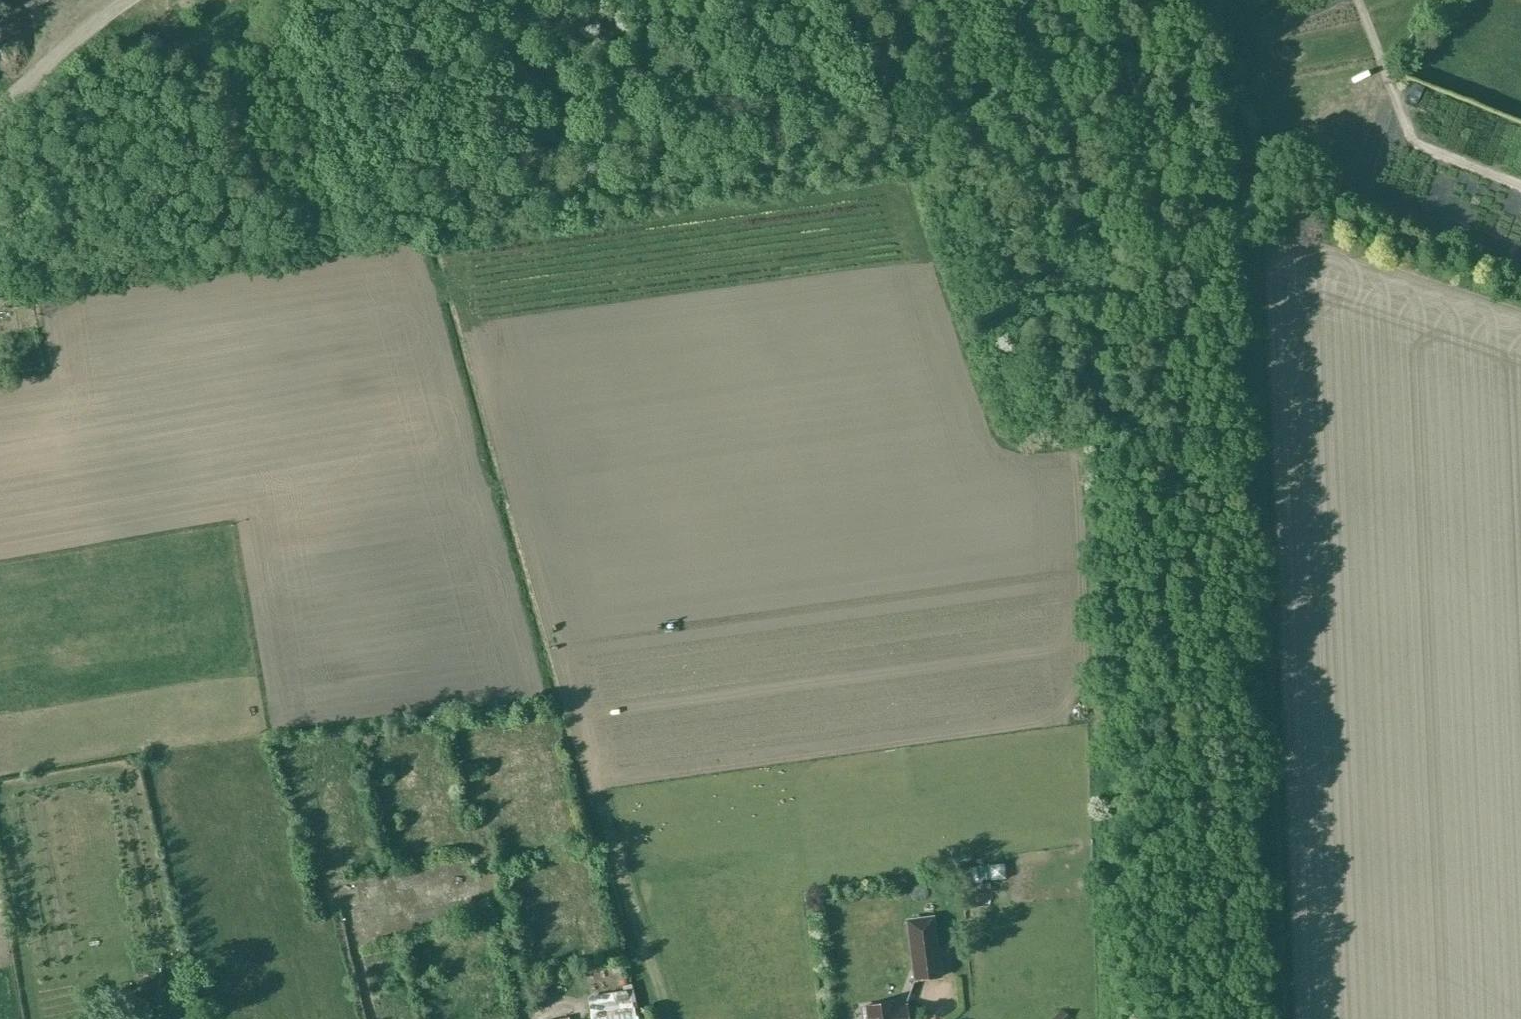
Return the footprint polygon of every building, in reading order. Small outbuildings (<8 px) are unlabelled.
[(905,920),(913,982),(942,978),(934,916),(905,920)] [(588,977),(589,988),(613,986),(612,975),(588,977)] [(598,1012),(590,1013),(590,1017),(591,1018),(636,1018),(634,1007),(632,1007),(631,996),(596,1002),(598,1012)] [(861,1018),(909,1018),(907,1005),(895,1006),(894,1002),(860,1006),(861,1018)]
